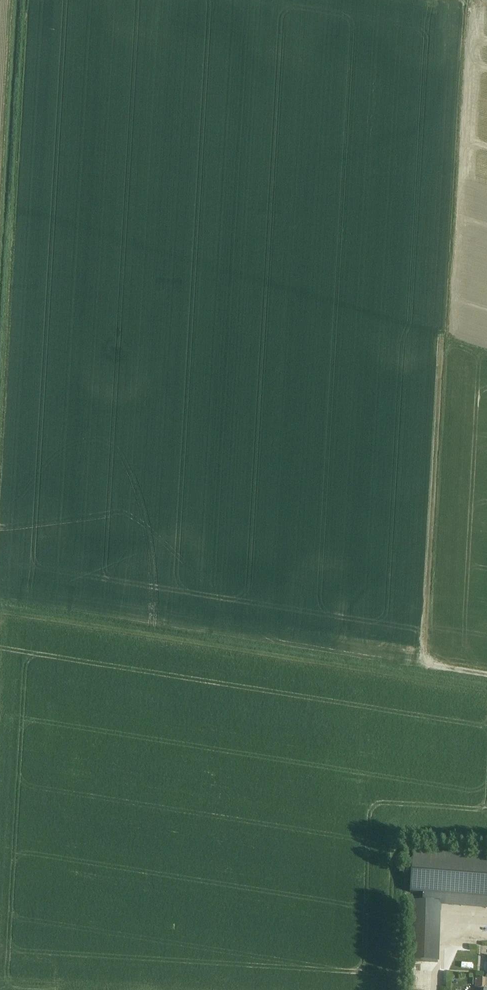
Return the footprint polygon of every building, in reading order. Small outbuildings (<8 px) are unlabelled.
[(409,989),(429,989),(430,970),(431,960),(433,904),(486,909),(486,858),(414,853),(411,893),(413,893),(424,894),(424,899),(413,899),(410,959),(410,969),(409,989)] [(486,979),(475,978),(475,988),(482,989),(485,989),(486,989),(486,977),(486,979)]
